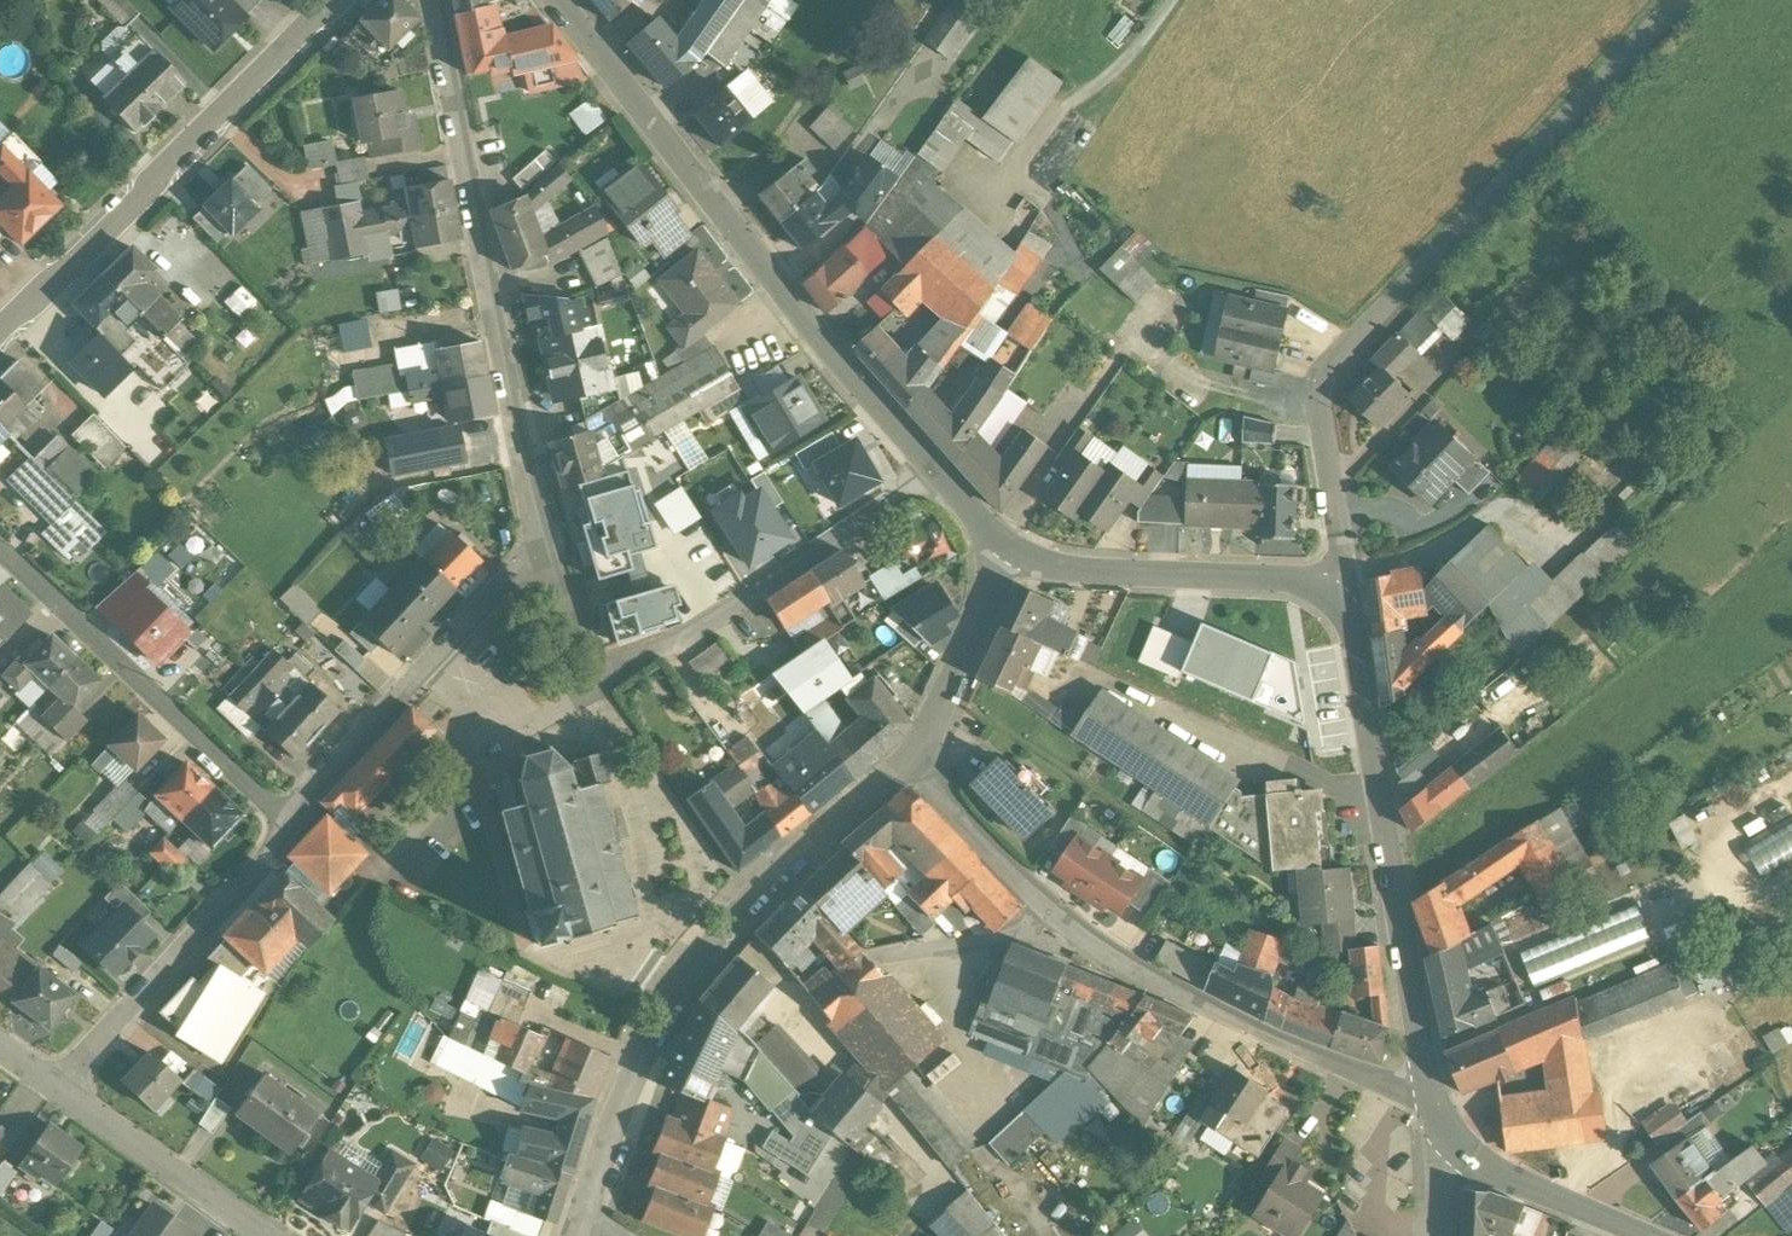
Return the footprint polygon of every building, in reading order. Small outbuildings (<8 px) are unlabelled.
[(125,0),(98,0),(125,28),(140,15),(125,0)] [(245,18),(227,0),(179,0),(171,8),(213,50),(245,18)] [(245,18),(261,3),(258,0),(227,0),(245,18)] [(399,0),(382,0),(360,22),(387,49),(388,49),(394,42),(400,48),(411,37),(405,31),(418,19),(399,0)] [(454,16),(479,9),(479,5),(478,0),(451,0),(454,16)] [(479,5),(479,9),(490,7),(493,23),(535,9),(528,0),(493,0),(479,5)] [(596,7),(609,21),(630,3),(632,2),(630,0),(602,0),(596,7)] [(675,45),(695,62),(702,52),(739,0),(706,0),(676,42),(675,45)] [(702,52),(722,67),(750,29),(765,8),(762,6),(754,0),(739,0),(702,52)] [(910,0),(901,0),(892,12),(916,29),(928,13),(910,0)] [(953,3),(925,42),(950,60),(978,21),(953,3)] [(479,9),(454,16),(467,73),(490,67),(491,71),(510,67),(512,74),(522,72),(573,60),(549,28),(537,32),(505,43),(503,37),(497,38),(493,23),(490,7),(479,9)] [(765,8),(750,29),(767,41),(782,20),(765,8)] [(539,16),(531,21),(537,32),(549,28),(539,16)] [(676,42),(656,19),(627,44),(665,88),(695,62),(675,45),(676,42)] [(360,22),(340,41),(370,73),(375,68),(381,74),(394,62),(388,56),(391,53),(388,49),(387,49),(360,22)] [(154,51),(103,99),(112,109),(110,111),(116,117),(118,115),(134,132),(143,125),(144,126),(161,111),(159,109),(185,84),(173,71),(174,70),(170,66),(169,67),(154,51)] [(417,55),(398,63),(398,69),(400,77),(428,71),(425,54),(417,55)] [(1030,58),(983,120),(1014,143),(1061,81),(1030,58)] [(573,60),(522,72),(527,92),(578,80),(577,74),(583,73),(573,60)] [(744,90),(736,79),(724,89),(732,99),(744,90)] [(724,89),(724,88),(693,115),(719,147),(750,120),(732,99),(724,89)] [(744,90),(732,99),(750,120),(761,111),(744,90)] [(399,92),(354,100),(362,144),(367,143),(370,158),(419,149),(413,120),(405,122),(399,92)] [(590,99),(569,115),(584,136),(606,120),(590,99)] [(983,120),(957,101),(942,122),(965,139),(998,164),(1014,143),(983,120)] [(852,131),(827,107),(809,127),(833,151),(852,131)] [(942,122),(918,155),(936,169),(941,173),(965,139),(942,122)] [(11,134),(0,146),(0,186),(0,187),(0,196),(1,198),(0,199),(0,222),(7,229),(22,244),(60,205),(47,192),(56,182),(39,165),(41,164),(11,134)] [(332,144),(303,149),(307,169),(335,164),(335,163),(332,144)] [(869,222),(865,229),(891,253),(893,254),(907,268),(908,267),(943,232),(964,210),(929,180),(936,169),(918,155),(898,184),(869,222)] [(584,174),(569,157),(558,167),(568,178),(573,184),(584,174)] [(364,158),(335,163),(335,164),(340,186),(368,180),(364,158)] [(801,161),(757,196),(779,223),(807,201),(794,185),(810,173),(801,161)] [(866,161),(843,193),(825,208),(835,221),(851,208),(869,222),(898,184),(894,181),(889,170),(887,169),(888,167),(885,166),(884,167),(882,165),(870,164),(866,161)] [(246,166),(202,209),(225,233),(269,191),(246,166)] [(636,166),(601,193),(642,246),(650,240),(674,221),(656,199),(659,197),(636,166)] [(823,166),(814,178),(821,187),(831,173),(823,166)] [(558,167),(524,196),(529,210),(533,209),(568,178),(558,167)] [(448,181),(407,189),(410,208),(412,219),(454,211),(448,181)] [(807,201),(779,223),(800,249),(835,221),(825,208),(814,195),(807,201)] [(529,210),(524,196),(489,212),(501,246),(536,231),(529,210)] [(358,202),(320,209),(324,235),(361,229),(360,218),(358,202)] [(410,208),(360,218),(361,229),(412,219),(410,208)] [(225,233),(202,209),(191,219),(215,244),(225,233)] [(320,209),(301,212),(308,248),(313,246),(316,263),(328,261),(324,235),(320,209)] [(1015,255),(964,210),(943,232),(999,281),(1016,255),(1015,255)] [(454,211),(412,219),(414,230),(418,249),(460,241),(454,211)] [(590,213),(540,241),(545,254),(551,251),(554,259),(598,235),(590,213)] [(412,219),(361,229),(364,241),(414,230),(412,219)] [(674,221),(650,240),(664,256),(687,238),(674,221)] [(361,229),(324,235),(328,261),(366,255),(365,248),(364,241),(361,229)] [(891,253),(865,229),(842,251),(865,276),(891,253)] [(536,231),(501,246),(510,269),(545,254),(540,241),(536,231)] [(949,320),(923,350),(942,364),(958,344),(979,316),(991,299),(989,298),(999,281),(943,232),(908,267),(907,268),(884,291),(904,316),(923,296),(949,320)] [(1052,246),(1028,233),(1022,245),(1044,260),(1052,246)] [(1162,258),(1135,234),(1120,249),(1146,274),(1162,258)] [(609,237),(578,254),(594,288),(622,275),(609,237)] [(375,245),(365,248),(366,255),(368,262),(377,259),(375,245)] [(1022,245),(1016,255),(999,281),(1017,293),(1044,260),(1022,245)] [(308,248),(301,251),(307,265),(316,263),(313,246),(308,248)] [(153,273),(130,249),(102,277),(139,315),(155,300),(140,285),(153,273)] [(1146,274),(1120,249),(1100,270),(1136,304),(1156,283),(1146,274)] [(842,251),(823,268),(804,285),(824,312),(865,276),(842,251)] [(713,287),(690,257),(657,283),(683,316),(667,330),(681,348),(682,350),(701,335),(738,306),(719,282),(713,287)] [(102,277),(72,306),(95,329),(108,316),(123,331),(139,315),(102,277)] [(1290,297),(1257,290),(1254,305),(1286,312),(1290,297)] [(1421,311),(1439,329),(1454,343),(1471,325),(1439,293),(1421,311)] [(1254,305),(1217,296),(1210,326),(1280,341),(1286,312),(1254,305)] [(565,304),(523,297),(528,322),(533,321),(548,318),(552,336),(589,328),(585,312),(580,314),(578,305),(566,308),(565,304)] [(155,300),(139,315),(163,339),(163,338),(178,323),(155,300)] [(1006,335),(979,316),(958,344),(970,352),(985,363),(975,378),(980,382),(1000,396),(1053,320),(1030,302),(1006,335)] [(1421,311),(1399,335),(1417,352),(1439,329),(1421,311)] [(163,339),(139,315),(123,331),(147,354),(151,350),(163,339)] [(367,318),(338,324),(343,352),(372,347),(367,318)] [(548,318),(533,321),(537,339),(542,338),(552,336),(548,318)] [(198,343),(178,323),(163,338),(183,358),(198,343)] [(1280,341),(1210,326),(1203,355),(1255,367),(1273,371),(1280,341)] [(552,336),(542,338),(550,373),(554,372),(561,399),(577,396),(608,389),(608,387),(594,327),(552,336)] [(879,329),(855,350),(867,363),(885,348),(900,364),(905,358),(879,329)] [(104,399),(133,368),(96,334),(67,364),(104,399)] [(701,335),(682,350),(681,348),(675,353),(684,364),(712,348),(701,335)] [(1417,352),(1399,335),(1373,362),(1381,370),(1382,369),(1391,378),(1417,352)] [(437,351),(435,351),(439,370),(441,386),(485,378),(481,357),(478,343),(437,351)] [(436,344),(394,351),(397,367),(399,378),(439,370),(435,351),(437,351),(436,344)] [(684,364),(640,389),(649,404),(718,359),(712,348),(684,364)] [(900,364),(885,348),(867,363),(908,409),(923,390),(942,364),(923,350),(910,365),(905,358),(900,364)] [(649,404),(634,413),(642,428),(648,438),(650,437),(651,438),(703,408),(737,389),(720,359),(718,359),(649,404)] [(17,362),(0,378),(0,382),(26,407),(33,400),(44,389),(17,362)] [(397,367),(353,374),(355,386),(357,401),(398,394),(397,384),(399,382),(399,378),(397,367)] [(1285,374),(1255,367),(1251,382),(1281,390),(1285,374)] [(1381,370),(1351,401),(1379,429),(1410,396),(1391,378),(1382,369),(1381,370)] [(439,370),(399,378),(399,382),(397,384),(398,394),(400,394),(441,386),(439,370)] [(485,378),(441,386),(443,396),(448,421),(492,413),(489,398),(485,378)] [(796,378),(744,409),(770,452),(822,421),(796,378)] [(737,389),(703,408),(711,422),(759,394),(751,381),(737,389)] [(0,382),(0,428),(3,431),(4,430),(26,407),(0,382)] [(954,419),(938,442),(956,462),(973,436),(996,402),(1000,396),(980,382),(954,419)] [(608,389),(577,396),(583,422),(619,402),(615,385),(608,387),(608,389)] [(355,386),(343,389),(333,398),(324,401),(331,417),(347,403),(357,401),(355,386)] [(441,386),(400,394),(401,404),(443,396),(441,386)] [(640,389),(624,398),(634,413),(649,404),(640,389)] [(923,390),(908,409),(938,442),(954,419),(923,390)] [(1006,400),(1000,396),(996,402),(1002,406),(1006,400)] [(26,407),(4,430),(8,434),(14,440),(44,411),(33,400),(26,407)] [(115,438),(92,414),(70,436),(93,460),(115,438)] [(1276,425),(1244,417),(1243,444),(1275,445),(1276,425)] [(1436,425),(1394,469),(1429,504),(1452,480),(1462,470),(1461,469),(1471,459),(1436,425)] [(8,434),(4,430),(3,431),(0,428),(0,442),(8,434)] [(389,442),(395,473),(463,459),(457,428),(389,442)] [(642,428),(622,442),(628,452),(649,439),(648,438),(642,428)] [(1078,430),(1057,460),(1068,468),(1078,455),(1082,457),(1093,441),(1078,430)] [(587,431),(548,443),(561,490),(575,486),(600,478),(598,469),(592,447),(587,431)] [(616,432),(592,447),(598,469),(622,456),(628,452),(622,442),(616,432)] [(804,472),(815,466),(814,465),(841,449),(832,433),(820,440),(794,455),(804,472)] [(1002,468),(985,494),(1002,512),(1046,446),(1026,433),(1002,468)] [(1002,468),(973,436),(956,462),(972,480),(985,494),(1002,468)] [(1558,436),(1517,483),(1539,503),(1579,456),(1558,436)] [(95,477),(56,438),(33,459),(72,499),(95,477)] [(1068,468),(1047,498),(1075,519),(1080,511),(1080,510),(1106,474),(1105,474),(1116,458),(1093,441),(1082,457),(1078,455),(1068,468)] [(854,442),(841,449),(814,465),(815,466),(837,505),(878,482),(854,442)] [(1106,474),(1080,510),(1080,511),(1107,530),(1129,499),(1139,486),(1135,484),(1147,467),(1122,450),(1116,458),(1105,474),(1106,474)] [(626,470),(622,456),(598,469),(600,478),(626,470)] [(33,459),(30,457),(6,480),(51,524),(42,534),(63,556),(79,541),(97,524),(72,499),(33,459)] [(1471,459),(1461,469),(1462,470),(1452,480),(1469,496),(1490,474),(1473,457),(1471,459)] [(1242,468),(1189,466),(1188,481),(1241,484),(1242,468)] [(1147,467),(1135,484),(1139,486),(1129,499),(1142,508),(1150,497),(1163,479),(1147,467)] [(600,478),(575,486),(586,524),(580,526),(596,582),(641,568),(637,553),(655,548),(638,490),(633,492),(626,470),(600,478)] [(783,503),(763,472),(751,480),(759,492),(771,511),(783,503)] [(1281,478),(1261,477),(1261,485),(1262,485),(1281,485),(1281,478)] [(1241,484),(1188,481),(1187,499),(1186,525),(1259,528),(1260,528),(1262,485),(1261,485),(1241,484)] [(1281,485),(1262,485),(1260,528),(1259,528),(1259,539),(1295,541),(1297,486),(1281,485)] [(789,540),(771,511),(759,492),(746,500),(742,495),(713,514),(747,566),(789,540)] [(1187,499),(1150,497),(1142,508),(1138,513),(1138,523),(1186,525),(1187,499)] [(1619,522),(1583,556),(1603,576),(1639,542),(1619,522)] [(97,524),(79,541),(88,550),(106,533),(97,524)] [(437,524),(413,550),(413,552),(420,559),(422,561),(448,533),(437,524)] [(1488,526),(1450,563),(1489,605),(1528,569),(1488,526)] [(479,561),(449,533),(448,533),(422,561),(452,590),(479,561)] [(401,543),(395,537),(387,545),(394,551),(401,543)] [(841,552),(808,574),(825,599),(824,599),(829,606),(840,599),(862,585),(855,574),(861,570),(856,562),(850,566),(841,552)] [(1548,589),(1528,569),(1489,605),(1516,658),(1603,576),(1583,556),(1548,589)] [(422,561),(420,559),(386,595),(370,613),(359,625),(380,644),(392,655),(452,590),(422,561)] [(1450,563),(1425,593),(1451,619),(1418,650),(1403,652),(1400,634),(1375,638),(1385,709),(1405,696),(1404,688),(1461,634),(1460,633),(1474,620),(1489,605),(1450,563)] [(1421,571),(1367,581),(1375,638),(1400,634),(1398,614),(1426,611),(1426,608),(1425,602),(1421,571)] [(134,573),(109,595),(121,607),(139,588),(141,590),(146,585),(134,573)] [(808,574),(766,601),(783,627),(824,599),(825,599),(808,574)] [(386,595),(374,584),(357,602),(370,613),(386,595)] [(672,584),(604,604),(616,644),(658,632),(656,628),(676,622),(672,607),(679,605),(672,584)] [(320,613),(292,586),(279,599),(303,623),(307,626),(320,613)] [(935,587),(894,613),(900,618),(922,637),(926,641),(944,630),(939,622),(952,614),(935,587)] [(141,590),(139,588),(121,607),(108,620),(157,666),(187,634),(141,590)] [(1043,597),(1023,588),(1004,628),(1042,646),(1056,652),(1061,641),(1063,637),(1066,631),(1035,616),(1043,597)] [(25,614),(23,612),(22,614),(13,605),(14,604),(0,589),(0,641),(25,614)] [(427,629),(437,619),(441,623),(463,600),(455,593),(424,627),(427,629)] [(1056,604),(1044,598),(1035,616),(1049,623),(1056,604)] [(824,599),(783,627),(795,645),(827,616),(823,610),(828,607),(829,606),(824,599)] [(853,620),(840,599),(829,606),(828,607),(841,628),(853,620)] [(827,616),(795,645),(801,655),(822,642),(841,629),(841,628),(828,607),(823,610),(827,616)] [(922,637),(900,618),(891,629),(913,648),(922,637)] [(303,623),(295,631),(306,642),(314,634),(307,626),(303,623)] [(1183,673),(1254,703),(1276,654),(1203,624),(1194,645),(1183,673)] [(359,625),(349,635),(370,655),(380,644),(359,625)] [(1042,646),(1004,628),(978,680),(1009,694),(1016,683),(1022,668),(1029,671),(1037,656),(1042,646)] [(1183,673),(1194,645),(1158,630),(1144,665),(1180,680),(1183,673)] [(1061,654),(1079,663),(1089,641),(1070,633),(1067,639),(1063,637),(1061,641),(1066,643),(1061,654)] [(75,659),(51,637),(40,648),(25,665),(34,674),(48,688),(75,659)] [(365,661),(343,641),(334,651),(355,671),(365,661)] [(1061,641),(1056,652),(1061,654),(1066,643),(1061,641)] [(34,642),(2,676),(17,690),(17,691),(34,674),(25,665),(24,665),(40,648),(34,642)] [(719,642),(688,664),(703,685),(734,663),(719,642)] [(801,655),(772,675),(785,691),(786,691),(803,712),(820,700),(850,680),(822,642),(801,655)] [(260,665),(252,675),(265,688),(288,664),(286,663),(274,651),(260,665)] [(314,670),(296,652),(286,663),(288,664),(304,680),(314,670)] [(1296,662),(1276,654),(1254,703),(1307,726),(1296,662)] [(260,665),(252,658),(244,666),(252,675),(260,665)] [(75,659),(48,688),(59,698),(71,709),(72,710),(73,709),(98,681),(75,659)] [(304,680),(288,664),(265,688),(287,708),(309,684),(304,680)] [(244,666),(221,691),(229,699),(252,675),(244,666)] [(252,675),(229,699),(243,712),(265,688),(252,675)] [(878,675),(847,700),(862,718),(844,732),(827,747),(851,779),(901,736),(908,723),(889,701),(895,696),(878,675)] [(1016,683),(1009,694),(1068,734),(1084,711),(1067,700),(1059,708),(1034,690),(1031,693),(1016,683)] [(337,712),(309,684),(287,708),(316,736),(324,727),(323,726),(337,712)] [(265,688),(243,712),(260,728),(264,732),(287,708),(265,688)] [(0,708),(0,715),(13,727),(16,724),(15,724),(21,717),(33,704),(23,694),(14,695),(17,691),(17,690),(0,708)] [(1236,789),(1098,697),(1071,737),(1156,793),(1210,829),(1233,795),(1236,789)] [(59,698),(44,714),(47,717),(46,718),(47,719),(55,726),(71,709),(59,698)] [(243,712),(229,699),(218,710),(249,739),(260,728),(243,712)] [(844,732),(820,700),(803,712),(816,732),(827,747),(844,732)] [(316,736),(287,708),(264,732),(292,759),(306,744),(307,745),(316,736)] [(434,730),(410,708),(402,716),(426,738),(434,730)] [(73,709),(72,710),(71,709),(55,726),(47,719),(45,721),(63,740),(64,740),(84,719),(73,709)] [(803,712),(786,725),(800,745),(816,732),(803,712)] [(402,716),(321,804),(333,814),(356,790),(368,802),(426,738),(402,716)] [(63,740),(45,721),(35,731),(21,717),(15,724),(16,724),(30,738),(49,755),(63,740)] [(161,741),(136,717),(109,745),(118,754),(134,769),(161,741)] [(800,745),(771,768),(772,768),(781,779),(809,815),(851,779),(827,747),(816,732),(800,745)] [(1502,732),(1482,747),(1454,769),(1470,789),(1518,751),(1503,732),(1502,732)] [(747,737),(727,752),(737,766),(749,757),(757,769),(767,763),(757,750),(747,737)] [(1436,738),(1420,753),(1419,753),(1397,769),(1398,788),(1423,769),(1445,748),(1436,738)] [(109,745),(92,764),(101,773),(102,772),(118,754),(109,745)] [(564,768),(546,754),(547,749),(544,748),(543,754),(525,759),(521,755),(519,757),(523,761),(518,780),(506,778),(505,774),(502,775),(503,779),(495,788),(491,788),(490,790),(494,792),(500,812),(495,814),(496,817),(501,815),(510,845),(504,846),(505,849),(510,848),(519,877),(513,879),(514,882),(520,880),(528,910),(522,911),(523,914),(525,914),(526,915),(525,915),(532,943),(561,935),(562,940),(565,939),(567,944),(570,944),(568,938),(603,928),(604,934),(607,933),(606,927),(609,927),(608,923),(630,917),(635,920),(636,917),(631,914),(623,886),(629,884),(628,881),(622,883),(614,853),(620,852),(619,849),(613,850),(611,843),(616,842),(612,827),(607,828),(605,821),(610,819),(610,816),(604,818),(596,789),(603,787),(602,785),(605,785),(605,786),(608,785),(608,784),(609,783),(608,780),(607,780),(600,756),(601,756),(600,752),(599,752),(599,751),(595,752),(596,753),(575,759),(574,758),(571,759),(571,760),(570,761),(572,766),(564,768)] [(134,769),(118,754),(102,772),(116,786),(123,779),(124,780),(134,769)] [(757,769),(749,757),(737,766),(737,767),(754,792),(753,792),(754,793),(768,785),(757,769)] [(1015,775),(1000,759),(974,784),(1027,840),(1053,815),(1038,799),(1015,775)] [(186,764),(155,796),(163,803),(181,820),(212,788),(186,764)] [(1048,789),(1023,766),(1015,775),(1038,799),(1048,789)] [(737,767),(710,784),(725,807),(737,799),(739,802),(753,792),(754,792),(737,767)] [(1423,769),(1398,788),(1401,813),(1413,834),(1470,789),(1454,769),(1429,789),(1423,769)] [(705,788),(697,776),(681,787),(689,798),(705,788)] [(116,786),(93,811),(108,825),(113,819),(137,793),(124,780),(123,779),(116,786)] [(781,779),(768,785),(754,793),(765,814),(764,815),(780,838),(809,815),(781,779)] [(1296,781),(1267,784),(1268,796),(1267,796),(1274,872),(1300,870),(1321,867),(1323,867),(1322,864),(1326,864),(1325,851),(1321,852),(1315,791),(1303,792),(1303,790),(1297,790),(1296,781)] [(725,807),(710,784),(705,788),(689,798),(687,800),(737,872),(780,838),(764,815),(742,832),(725,807)] [(241,815),(212,788),(181,820),(194,833),(210,848),(222,836),(228,842),(237,833),(230,827),(241,815)] [(930,813),(907,788),(872,819),(891,838),(927,875),(949,897),(957,889),(999,932),(1022,907),(930,813)] [(325,814),(285,857),(292,864),(281,875),(311,903),(321,892),(327,897),(368,855),(352,839),(363,827),(353,817),(368,802),(356,790),(333,814),(335,816),(331,820),(325,814)] [(137,793),(113,819),(126,831),(144,812),(143,811),(149,803),(137,793)] [(1210,829),(1156,793),(1144,812),(1198,848),(1210,829)] [(1267,796),(1239,799),(1233,795),(1210,829),(1274,872),(1267,796)] [(155,796),(149,803),(143,811),(144,812),(150,817),(163,803),(155,796)] [(1538,823),(1571,879),(1593,867),(1571,829),(1587,821),(1575,800),(1538,823)] [(181,820),(163,803),(150,817),(168,834),(181,820)] [(1072,816),(1049,851),(1063,860),(1078,838),(1079,839),(1087,827),(1072,816)] [(1688,816),(1651,833),(1665,862),(1701,845),(1688,816)] [(872,819),(840,846),(842,849),(876,886),(882,892),(894,881),(900,875),(878,850),(891,838),(872,819)] [(1538,823),(1508,841),(1508,842),(1521,862),(1535,886),(1541,896),(1571,879),(1538,823)] [(194,833),(176,852),(192,867),(210,848),(194,833)] [(1079,839),(1078,838),(1063,860),(1056,870),(1070,879),(1067,884),(1086,896),(1110,860),(1079,839)] [(176,852),(162,839),(149,853),(179,881),(192,867),(176,852)] [(1508,842),(1414,904),(1432,956),(1433,957),(1465,939),(1451,908),(1521,862),(1508,842)] [(876,886),(842,849),(803,885),(799,888),(819,910),(833,925),(836,922),(845,914),(850,920),(864,907),(859,901),(876,886)] [(45,852),(5,887),(23,908),(63,873),(45,852)] [(1142,881),(1110,860),(1086,896),(1104,909),(1107,905),(1121,914),(1128,904),(1143,882),(1142,881)] [(1321,867),(1300,870),(1306,924),(1324,922),(1353,919),(1348,869),(1321,871),(1321,867)] [(1150,869),(1142,881),(1143,882),(1128,904),(1148,917),(1171,883),(1150,869)] [(311,903),(281,875),(224,936),(226,939),(264,973),(295,938),(308,949),(331,922),(311,903)] [(907,894),(906,895),(927,918),(928,917),(949,897),(927,875),(907,894)] [(907,894),(894,881),(882,892),(894,906),(906,895),(907,894)] [(150,912),(118,882),(103,899),(117,912),(123,906),(140,923),(150,912)] [(1535,886),(1524,893),(1529,902),(1541,896),(1535,886)] [(799,888),(754,934),(774,955),(781,963),(786,958),(811,933),(842,968),(859,953),(833,925),(819,910),(799,888)] [(927,918),(906,895),(894,906),(922,937),(934,926),(928,917),(927,918)] [(1566,977),(1636,951),(1620,908),(1593,918),(1585,897),(1560,906),(1556,895),(1504,914),(1519,954),(1552,942),(1566,977)] [(140,923),(123,906),(117,912),(85,947),(114,975),(128,959),(129,960),(138,951),(138,950),(152,934),(140,923)] [(1353,919),(1324,922),(1326,937),(1354,934),(1353,919)] [(1465,939),(1433,957),(1432,956),(1426,959),(1432,991),(1461,979),(1458,963),(1501,945),(1491,925),(1465,939)] [(1285,942),(1252,932),(1239,965),(1271,975),(1272,975),(1278,961),(1285,942)] [(1354,934),(1326,937),(1327,952),(1330,954),(1352,952),(1351,950),(1356,950),(1354,934)] [(264,973),(226,939),(207,960),(214,966),(198,983),(191,977),(159,1013),(180,1034),(178,1037),(218,1062),(270,978),(264,973)] [(0,940),(0,994),(12,1003),(13,1002),(38,968),(0,940)] [(1210,944),(1204,941),(1202,947),(1208,950),(1210,944)] [(1309,950),(1285,942),(1278,961),(1326,979),(1330,964),(1309,950)] [(1215,968),(1169,943),(1158,963),(1206,990),(1215,968)] [(1146,998),(1013,945),(999,980),(1078,1059),(1089,1069),(1146,998)] [(56,958),(72,972),(80,963),(65,948),(56,958)] [(1356,950),(1351,950),(1352,952),(1365,1021),(1387,1029),(1378,948),(1356,950)] [(1689,957),(1670,965),(1684,999),(1702,991),(1694,970),(1712,963),(1707,950),(1689,957)] [(810,982),(803,988),(828,1019),(832,1026),(852,1053),(853,1052),(885,1090),(902,1075),(941,1040),(886,976),(882,979),(859,953),(842,968),(829,979),(822,971),(810,982)] [(769,986),(735,957),(697,1001),(730,1032),(734,1027),(769,986)] [(793,967),(786,958),(781,963),(788,971),(793,967)] [(1271,975),(1239,965),(1235,974),(1217,965),(1215,968),(1206,990),(1265,1020),(1273,994),(1273,989),(1274,981),(1271,975)] [(1670,965),(1659,970),(1673,1003),(1682,999),(1683,1000),(1684,999),(1670,965)] [(47,975),(38,968),(13,1002),(37,1020),(36,1022),(48,1031),(57,1020),(55,1019),(60,1013),(65,1017),(72,1009),(66,1004),(73,995),(62,987),(66,983),(50,971),(47,975)] [(1659,970),(1577,1004),(1583,1041),(1673,1003),(1659,970)] [(807,978),(799,984),(803,988),(810,982),(807,978)] [(1078,1059),(999,980),(999,982),(992,979),(970,1035),(1065,1072),(1078,1059)] [(1461,979),(1432,991),(1442,1038),(1525,1004),(1521,995),(1515,981),(1466,1003),(1465,1001),(1461,979)] [(529,993),(501,980),(487,1013),(499,1019),(515,1026),(529,993)] [(1323,990),(1298,984),(1293,1000),(1319,1008),(1323,990)] [(1293,1000),(1289,999),(1273,989),(1273,994),(1265,1020),(1282,1029),(1332,1047),(1343,1015),(1319,1008),(1293,1000)] [(1146,998),(1089,1069),(1116,1099),(1141,1125),(1183,1058),(1172,1052),(1195,1017),(1146,998)] [(1575,999),(1499,1031),(1514,1068),(1546,1054),(1552,1100),(1591,1094),(1583,1041),(1577,1004),(1576,999),(1575,999)] [(730,1032),(697,1001),(657,1084),(684,1094),(698,1099),(707,1081),(730,1032)] [(475,1019),(460,1012),(448,1038),(464,1045),(472,1050),(483,1055),(499,1019),(487,1013),(479,1010),(475,1019)] [(1365,1021),(1343,1014),(1343,1015),(1332,1047),(1381,1064),(1389,1038),(1387,1029),(1365,1021)] [(769,1031),(757,1018),(740,1033),(754,1045),(769,1031)] [(515,1026),(499,1019),(483,1055),(490,1058),(505,1064),(523,1073),(539,1036),(515,1026)] [(401,1044),(414,1051),(426,1026),(413,1020),(401,1044)] [(734,1027),(730,1032),(707,1081),(716,1085),(721,1071),(743,1082),(758,1050),(754,1045),(740,1033),(734,1027)] [(769,1031),(754,1045),(758,1050),(766,1058),(784,1042),(772,1029),(769,1031)] [(1787,1044),(1777,1029),(1764,1038),(1773,1053),(1787,1044)] [(547,1031),(543,1039),(539,1037),(539,1036),(523,1073),(520,1080),(531,1083),(547,1087),(566,1039),(547,1031)] [(1499,1031),(1446,1053),(1460,1094),(1515,1071),(1514,1068),(1499,1031)] [(610,1058),(566,1039),(547,1087),(593,1098),(610,1058)] [(832,1094),(784,1042),(766,1058),(798,1093),(796,1098),(808,1112),(813,1116),(832,1094)] [(472,1050),(464,1045),(457,1069),(480,1079),(490,1058),(483,1055),(472,1050)] [(758,1050),(743,1082),(793,1137),(808,1112),(796,1098),(798,1093),(766,1058),(758,1050)] [(178,1081),(150,1053),(123,1082),(151,1109),(178,1081)] [(490,1058),(480,1079),(494,1086),(500,1074),(505,1064),(490,1058)] [(1065,1072),(1053,1084),(1087,1124),(1116,1099),(1089,1069),(1078,1059),(1065,1072)] [(523,1073),(505,1064),(500,1074),(518,1083),(520,1080),(523,1073)] [(195,1070),(183,1085),(207,1104),(220,1089),(195,1070)] [(1267,1091),(1235,1070),(1213,1103),(1202,1122),(1215,1130),(1218,1124),(1262,1153),(1288,1113),(1263,1097),(1267,1091)] [(920,1097),(902,1075),(885,1090),(902,1111),(920,1097)] [(316,1117),(262,1077),(232,1117),(286,1157),(316,1117)] [(878,1104),(845,1078),(832,1094),(813,1116),(819,1122),(833,1134),(844,1144),(878,1104)] [(547,1087),(531,1083),(522,1108),(561,1118),(554,1138),(579,1145),(593,1098),(547,1087)] [(1053,1084),(1025,1110),(1045,1132),(1056,1146),(1077,1127),(1081,1130),(1087,1124),(1053,1084)] [(1591,1094),(1552,1100),(1501,1106),(1507,1150),(1605,1137),(1601,1093),(1591,1094)] [(698,1099),(684,1094),(673,1122),(718,1140),(728,1111),(698,1099)] [(1171,1139),(1168,1145),(1181,1153),(1202,1122),(1213,1103),(1201,1095),(1171,1139)] [(966,1154),(920,1097),(902,1111),(923,1137),(949,1169),(966,1154)] [(228,1111),(214,1100),(197,1126),(209,1135),(228,1111)] [(1045,1132),(1025,1110),(1011,1123),(1031,1145),(1045,1132)] [(1678,1111),(1662,1122),(1670,1134),(1687,1122),(1678,1111)] [(771,1132),(761,1148),(807,1175),(833,1134),(819,1122),(813,1116),(808,1112),(793,1137),(790,1143),(771,1132)] [(1656,1115),(1642,1124),(1656,1144),(1664,1139),(1670,1134),(1662,1122),(1656,1115)] [(1670,1134),(1664,1139),(1673,1150),(1690,1139),(1691,1140),(1707,1129),(1696,1116),(1687,1122),(1670,1134)] [(673,1122),(666,1120),(654,1152),(661,1155),(661,1154),(709,1173),(709,1172),(721,1141),(718,1140),(673,1122)] [(1011,1123),(989,1144),(1009,1166),(1031,1145),(1011,1123)] [(79,1149),(46,1125),(18,1165),(36,1178),(40,1172),(55,1183),(79,1149)] [(1171,1139),(1156,1126),(1149,1134),(1164,1150),(1168,1145),(1171,1139)] [(579,1145),(554,1138),(522,1130),(515,1158),(548,1168),(569,1175),(579,1145)] [(1673,1150),(1653,1164),(1678,1200),(1706,1179),(1707,1180),(1714,1175),(1691,1140),(1690,1139),(1673,1150)] [(452,1154),(433,1142),(422,1160),(441,1172),(452,1154)] [(1286,1142),(1263,1179),(1274,1186),(1292,1157),(1294,1158),(1299,1150),(1286,1142)] [(1753,1145),(1720,1169),(1714,1175),(1707,1180),(1720,1198),(1744,1180),(1766,1164),(1764,1161),(1753,1145)] [(1773,1153),(1764,1161),(1766,1164),(1744,1180),(1765,1207),(1766,1207),(1791,1186),(1791,1150),(1779,1160),(1773,1153)] [(410,1165),(390,1153),(373,1181),(374,1181),(364,1199),(383,1211),(411,1165),(410,1165)] [(709,1173),(661,1154),(661,1155),(649,1186),(655,1188),(656,1187),(704,1206),(704,1205),(716,1174),(709,1172),(709,1173)] [(501,1160),(490,1155),(486,1166),(497,1170),(501,1160)] [(515,1158),(507,1155),(499,1180),(509,1183),(532,1190),(526,1209),(535,1211),(548,1168),(515,1158)] [(373,1181),(334,1156),(325,1159),(301,1198),(346,1226),(364,1199),(374,1181),(373,1181)] [(1303,1184),(1312,1170),(1294,1158),(1292,1157),(1274,1186),(1257,1212),(1295,1235),(1296,1235),(1321,1196),(1303,1184)] [(13,1174),(0,1164),(0,1192),(13,1174)] [(902,1176),(892,1166),(883,1174),(893,1185),(902,1176)] [(569,1175),(548,1168),(535,1211),(533,1217),(544,1221),(554,1224),(569,1175)] [(994,1192),(982,1178),(968,1190),(979,1204),(994,1192)] [(1706,1179),(1678,1200),(1703,1231),(1721,1217),(1713,1207),(1722,1201),(1720,1198),(1707,1180),(1706,1179)] [(509,1183),(502,1205),(516,1211),(509,1229),(525,1235),(537,1235),(544,1221),(533,1217),(535,1211),(526,1209),(532,1190),(509,1183)] [(1791,1186),(1766,1207),(1785,1235),(1791,1230),(1791,1186)] [(656,1187),(655,1188),(644,1219),(688,1235),(700,1235),(711,1208),(704,1205),(704,1206),(656,1187)] [(968,1190),(927,1226),(937,1235),(1006,1235),(979,1204),(968,1190)] [(1488,1194),(1465,1191),(1463,1235),(1485,1235),(1486,1233),(1503,1235),(1514,1235),(1524,1207),(1488,1194)] [(502,1205),(490,1201),(483,1220),(494,1223),(508,1229),(509,1229),(516,1211),(502,1205)] [(153,1206),(131,1235),(182,1235),(185,1233),(169,1222),(171,1219),(153,1206)] [(415,1211),(404,1235),(406,1235),(446,1235),(445,1235),(449,1227),(415,1211)] [(138,1225),(128,1218),(113,1235),(129,1235),(138,1225)] [(1116,1235),(1152,1235),(1136,1218),(1116,1235)] [(369,1235),(402,1235),(403,1233),(379,1221),(369,1235)] [(767,1221),(759,1233),(763,1235),(791,1235),(767,1221)] [(1349,1222),(1340,1235),(1357,1235),(1349,1222)]
